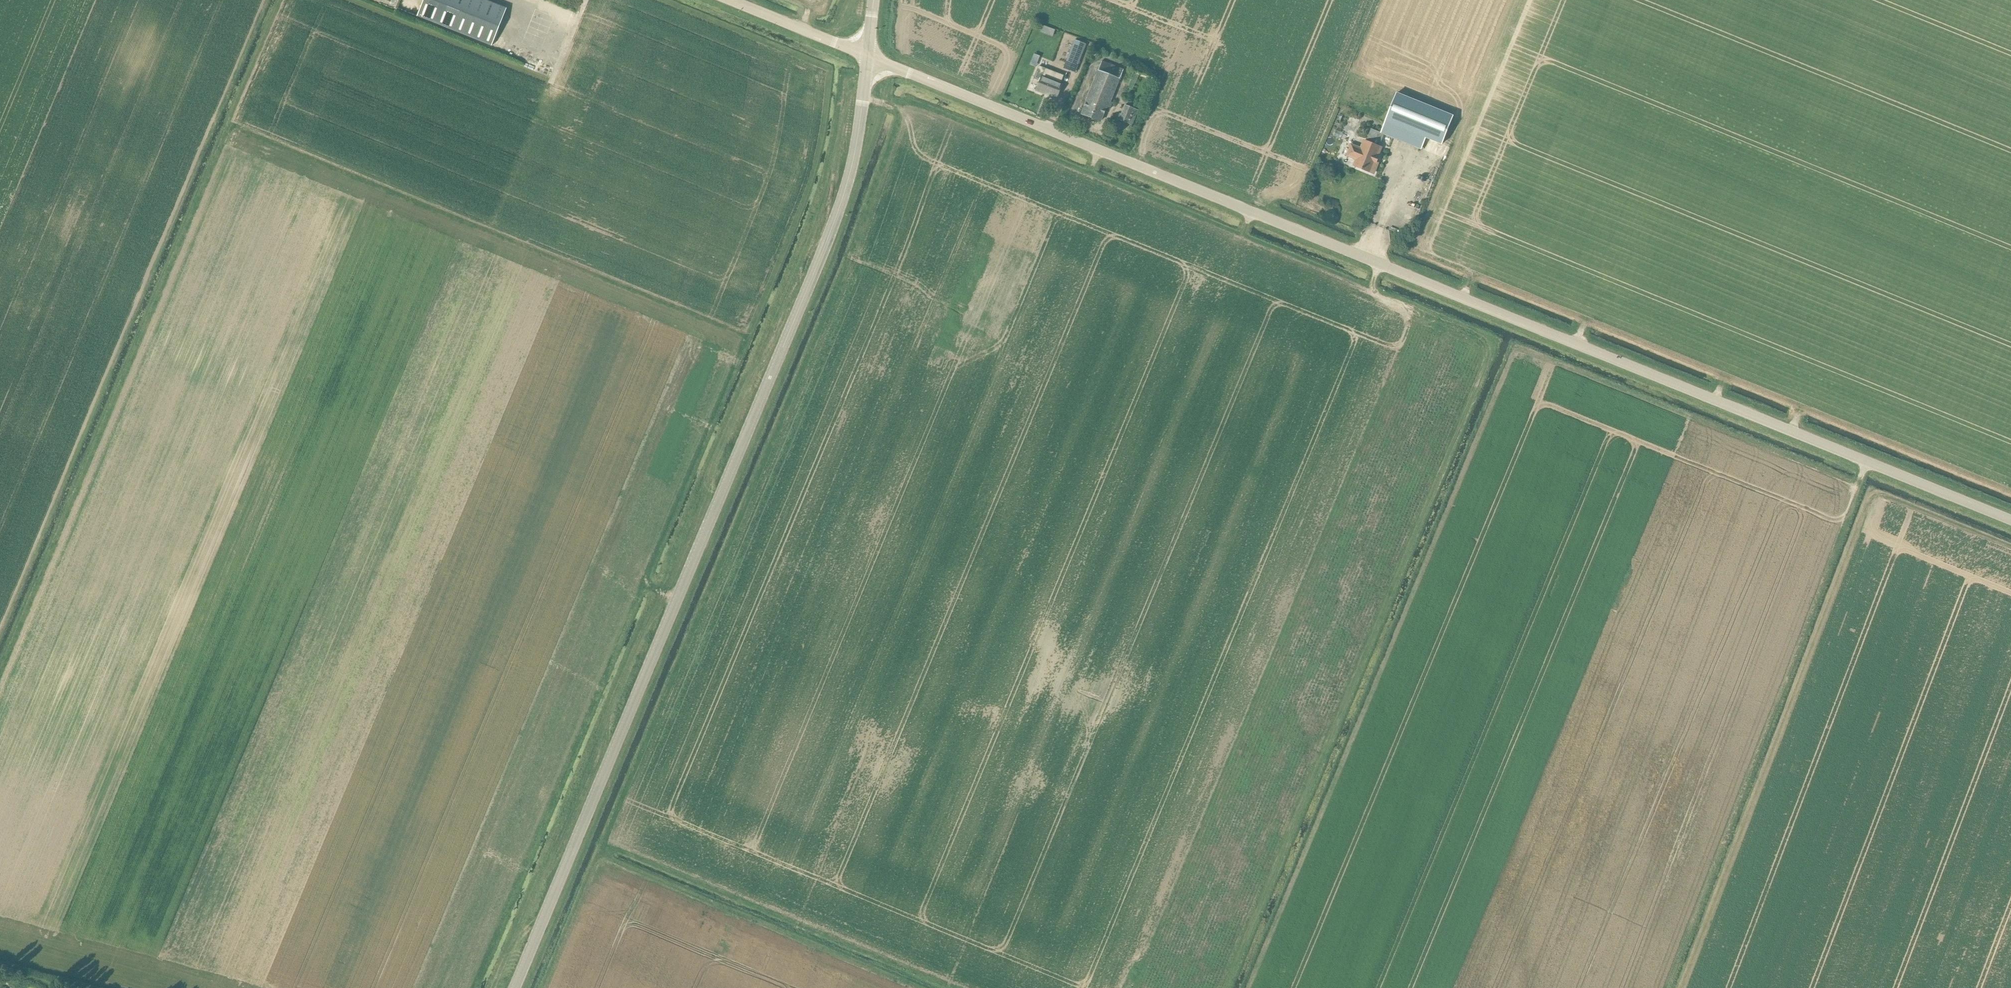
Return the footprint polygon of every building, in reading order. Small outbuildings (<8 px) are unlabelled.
[(506,9),(485,0),(423,0),(417,16),(491,46),(506,9)] [(1042,26),(1039,33),(1052,38),(1055,31),(1042,26)] [(1063,69),(1074,73),(1085,44),(1074,40),(1063,69)] [(1029,66),(1035,68),(1039,57),(1033,55),(1029,66)] [(1119,79),(1123,69),(1101,61),(1098,70),(1097,70),(1087,96),(1088,96),(1080,114),(1100,122),(1106,108),(1110,109),(1113,102),(1110,101),(1119,79)] [(1055,99),(1061,84),(1060,83),(1063,75),(1038,66),(1031,83),(1037,85),(1035,91),(1055,99)] [(1441,146),(1453,117),(1400,95),(1384,133),(1383,135),(1418,150),(1423,138),(1441,146)] [(1132,125),(1135,117),(1138,111),(1125,105),(1118,120),(1132,125)] [(1347,155),(1356,159),(1354,165),(1374,173),(1378,163),(1376,162),(1378,157),(1377,156),(1380,148),(1378,147),(1383,135),(1384,133),(1371,128),(1366,141),(1364,140),(1361,148),(1351,145),(1347,155)] [(630,155),(626,165),(641,171),(645,162),(630,155)]
